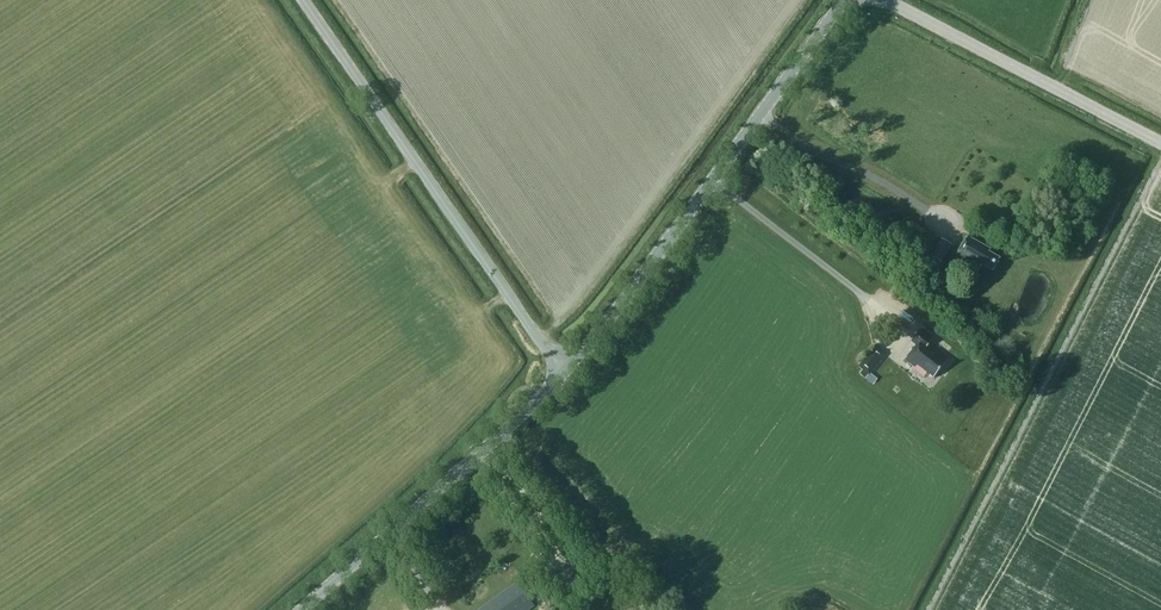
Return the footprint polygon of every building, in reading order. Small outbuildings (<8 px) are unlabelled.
[(928,231),(914,222),(908,231),(921,240),(928,231)] [(982,264),(994,271),(1000,259),(989,253),(991,250),(968,237),(958,254),(981,267),(982,264)] [(953,245),(941,238),(931,256),(943,262),(953,245)] [(934,339),(922,329),(912,341),(917,345),(906,360),(915,367),(917,365),(934,378),(949,360),(930,345),(934,339)] [(860,366),(869,374),(885,356),(875,348),(860,366)] [(517,581),(477,609),(527,609),(534,605),(517,581)] [(653,604),(656,601),(648,592),(641,598),(644,602),(641,604),(646,609),(658,609),(653,604)]
